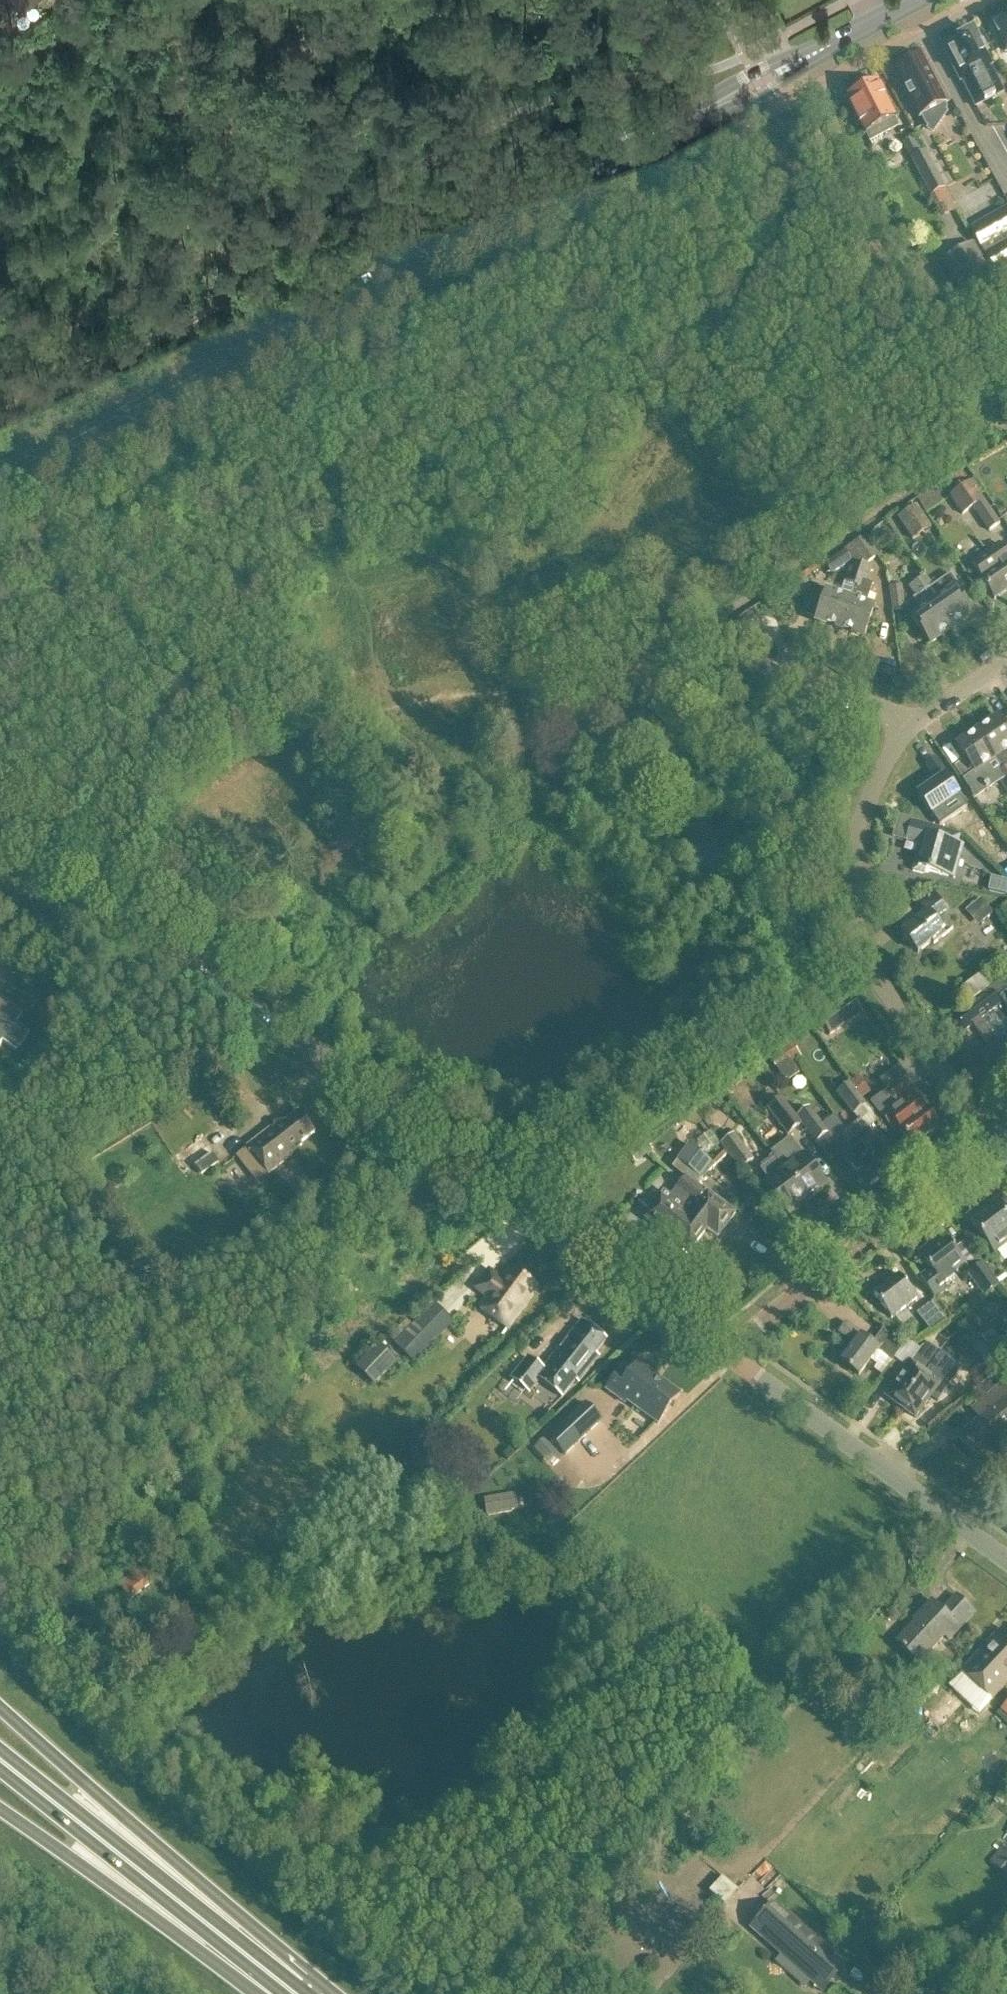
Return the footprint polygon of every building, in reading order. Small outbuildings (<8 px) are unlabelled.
[(54,4),(57,11),(70,4),(68,0),(61,0),(54,4)] [(993,29),(1006,55),(1006,22),(993,29)] [(992,69),(992,68),(975,36),(971,37),(971,36),(962,40),(963,41),(960,43),(960,44),(945,52),(963,85),(963,84),(968,93),(978,87),(988,104),(1005,95),(999,84),(993,87),(985,72),(992,69)] [(897,73),(921,120),(926,128),(928,129),(926,132),(933,136),(948,115),(946,113),(949,110),(922,60),(897,73)] [(866,137),(867,137),(871,145),(899,131),(877,86),(848,101),(866,137)] [(943,220),(957,212),(925,152),(911,160),(943,220)] [(995,277),(1006,271),(1006,209),(969,230),(995,277)] [(942,262),(961,297),(993,280),(974,245),(942,262)] [(974,482),(949,498),(962,518),(974,510),(989,533),(1002,524),(974,482)] [(934,490),(918,501),(926,514),(943,504),(934,490)] [(931,529),(917,507),(897,520),(911,542),(931,529)] [(850,574),(870,581),(874,570),(867,568),(878,561),(864,539),(853,547),(854,549),(848,553),(855,563),(853,564),(850,574)] [(982,580),(981,581),(996,603),(1006,595),(1006,557),(1000,547),(973,566),(982,580)] [(832,577),(853,564),(855,563),(848,553),(826,567),(832,577)] [(866,592),(870,581),(850,574),(841,600),(818,592),(813,606),(822,609),(816,626),(841,634),(856,589),(866,592)] [(952,578),(934,590),(926,580),(919,585),(953,634),(973,620),(954,593),(960,589),(952,578)] [(953,634),(919,585),(911,591),(918,601),(915,602),(923,613),(913,621),(931,648),(953,634)] [(889,588),(892,614),(905,612),(902,587),(889,588)] [(861,606),(866,592),(856,589),(841,634),(864,642),(875,611),(861,606)] [(1006,785),(1006,755),(1006,732),(999,720),(978,735),(996,762),(1003,772),(994,778),(999,784),(1002,789),(1006,785)] [(996,762),(978,735),(957,749),(975,774),(963,782),(976,801),(999,784),(994,778),(1003,772),(996,762)] [(933,817),(960,799),(946,779),(949,777),(937,761),(927,768),(938,784),(919,797),(933,817)] [(965,849),(952,845),(953,843),(910,831),(907,843),(922,847),(914,874),(925,877),(926,873),(955,881),(965,849)] [(988,880),(985,894),(1005,898),(1006,890),(1006,885),(988,880)] [(917,910),(924,919),(903,936),(918,956),(944,935),(935,924),(948,914),(934,896),(917,910)] [(980,900),(965,913),(978,928),(993,915),(980,900)] [(980,977),(960,992),(968,1004),(989,989),(980,977)] [(912,995),(917,1003),(924,998),(919,990),(912,995)] [(955,1018),(966,1033),(1000,1007),(990,992),(955,1018)] [(851,997),(818,1019),(829,1037),(863,1015),(851,997)] [(3,1046),(17,1056),(31,1038),(17,1028),(24,1018),(1,1002),(0,1003),(0,1050),(3,1046)] [(997,1064),(1006,1077),(1006,1038),(981,1058),(990,1069),(997,1064)] [(789,1041),(770,1053),(771,1055),(765,1059),(768,1062),(762,1066),(771,1079),(801,1059),(789,1041)] [(880,1082),(898,1106),(882,1118),(891,1130),(896,1127),(916,1152),(942,1132),(923,1107),(921,1109),(911,1096),(909,1097),(899,1084),(907,1078),(899,1068),(880,1082)] [(858,1078),(851,1083),(862,1099),(870,1093),(858,1078)] [(861,1100),(862,1099),(851,1083),(835,1094),(852,1117),(866,1107),(861,1100)] [(802,1126),(778,1098),(767,1107),(769,1110),(767,1112),(788,1137),(802,1126)] [(810,1109),(797,1120),(816,1144),(829,1134),(810,1109)] [(692,1110),(679,1120),(683,1124),(690,1125),(697,1127),(701,1123),(692,1110)] [(248,1150),(270,1177),(293,1159),(292,1157),(303,1148),(302,1147),(315,1136),(299,1116),(286,1126),(285,1124),(282,1127),(279,1125),(275,1128),(276,1131),(274,1133),(272,1131),(248,1150)] [(861,1124),(847,1134),(881,1179),(895,1168),(861,1124)] [(881,1179),(847,1134),(834,1145),(843,1156),(842,1157),(867,1190),(881,1179)] [(220,1169),(225,1166),(202,1136),(171,1160),(184,1176),(194,1168),(202,1178),(217,1165),(220,1169)] [(740,1173),(754,1162),(734,1137),(721,1147),(740,1173)] [(789,1139),(770,1154),(810,1204),(828,1190),(789,1139)] [(647,1222),(675,1243),(692,1222),(689,1219),(697,1208),(689,1201),(699,1188),(715,1167),(690,1148),(677,1166),(690,1176),(671,1200),(666,1196),(647,1222)] [(792,1219),(810,1204),(770,1154),(769,1154),(776,1163),(762,1174),(770,1184),(767,1187),(792,1219)] [(691,1255),(708,1232),(719,1240),(736,1216),(699,1188),(689,1201),(697,1208),(689,1219),(692,1222),(675,1243),(691,1255)] [(995,1206),(970,1225),(995,1257),(1006,1248),(1006,1221),(995,1206)] [(919,1256),(923,1261),(933,1274),(923,1281),(937,1300),(947,1291),(951,1293),(955,1279),(953,1276),(966,1266),(947,1242),(935,1251),(932,1247),(919,1256)] [(970,1274),(968,1276),(985,1299),(999,1289),(978,1259),(966,1268),(970,1274)] [(539,1290),(511,1269),(499,1285),(487,1276),(477,1291),(489,1299),(481,1309),(509,1330),(539,1290)] [(875,1298),(893,1320),(917,1301),(900,1279),(875,1298)] [(414,1365),(455,1323),(435,1304),(407,1333),(401,1326),(388,1340),(414,1365)] [(934,1304),(917,1315),(930,1334),(947,1322),(934,1304)] [(998,1342),(973,1313),(963,1322),(988,1351),(998,1342)] [(564,1398),(576,1383),(579,1385),(600,1358),(596,1356),(607,1342),(583,1323),(551,1363),(544,1371),(547,1374),(542,1380),(564,1398)] [(905,1349),(884,1332),(873,1346),(862,1337),(863,1336),(848,1324),(840,1333),(855,1344),(841,1365),(860,1378),(880,1351),(895,1362),(905,1349)] [(379,1346),(354,1370),(374,1389),(398,1365),(379,1346)] [(934,1369),(949,1360),(929,1346),(922,1350),(886,1399),(901,1409),(932,1367),(934,1369)] [(1001,1369),(1006,1364),(1006,1352),(1002,1347),(993,1355),(990,1357),(1001,1369)] [(547,1374),(544,1371),(527,1358),(510,1381),(529,1396),(542,1380),(547,1374)] [(956,1365),(949,1360),(934,1369),(932,1367),(901,1409),(916,1420),(956,1365)] [(659,1426),(681,1396),(639,1366),(629,1379),(621,1373),(607,1392),(626,1406),(627,1403),(659,1426)] [(1006,1435),(1006,1382),(1006,1381),(976,1404),(984,1415),(956,1438),(975,1461),(1006,1435)] [(602,1423),(585,1405),(548,1441),(565,1459),(602,1423)] [(516,1496),(485,1501),(488,1517),(519,1511),(516,1496)] [(949,1642),(975,1616),(956,1599),(942,1614),(932,1604),(914,1622),(916,1624),(897,1644),(922,1668),(932,1657),(929,1655),(945,1638),(949,1642)] [(1002,1631),(962,1674),(993,1703),(1006,1688),(1006,1636),(1002,1631)] [(993,1866),(1006,1873),(1006,1846),(1003,1845),(993,1866)] [(712,1891),(727,1904),(740,1890),(726,1877),(712,1891)] [(779,1958),(777,1961),(795,1977),(798,1974),(810,1985),(831,1962),(784,1918),(762,1942),(779,1958)]
